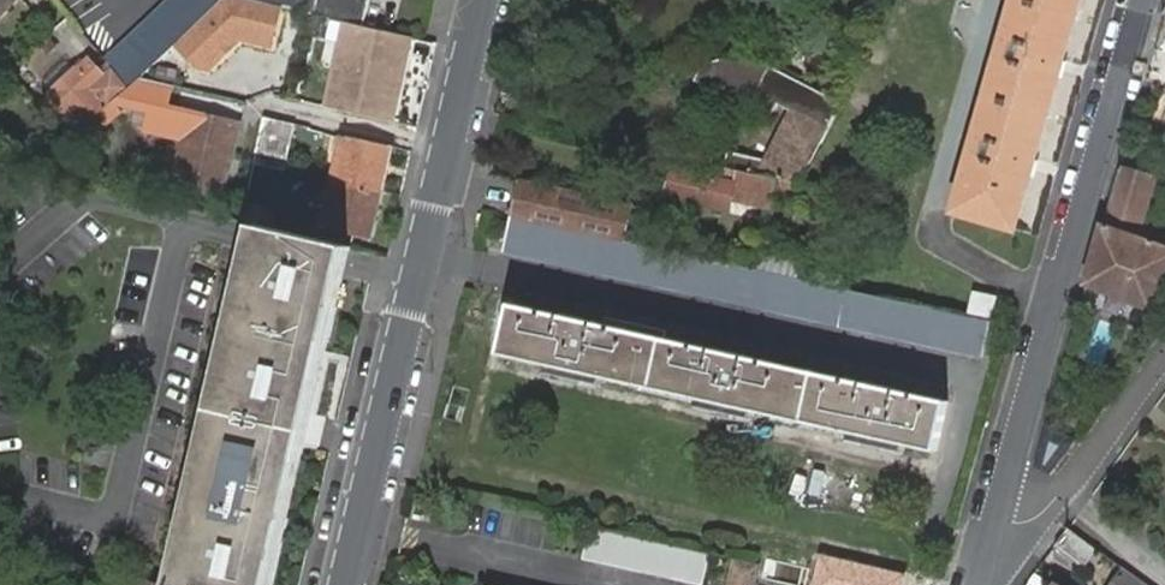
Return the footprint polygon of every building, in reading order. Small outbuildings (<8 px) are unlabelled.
[(15,0),(0,0),(0,16),(15,0)] [(224,0),(168,0),(106,59),(117,72),(116,73),(121,79),(129,89),(143,75),(178,43),(224,0)] [(281,6),(257,0),(224,0),(178,43),(199,66),(209,68),(222,55),(221,53),(228,45),(230,48),(241,38),(271,45),(281,6)] [(364,26),(370,0),(257,0),(281,6),(308,13),(345,22),(364,26)] [(954,211),(1015,229),(1047,119),(1078,10),(1081,0),(1015,0),(954,211)] [(406,57),(411,37),(393,33),(371,28),(364,26),(345,22),(326,106),(352,112),(392,121),(400,84),(393,81),(399,56),(406,57)] [(222,55),(230,48),(228,45),(221,53),(222,55)] [(727,60),(713,88),(747,105),(766,66),(744,55),(727,60)] [(400,84),(406,57),(399,56),(393,81),(400,84)] [(47,81),(55,90),(77,70),(69,60),(47,81)] [(697,81),(713,88),(727,60),(704,66),(697,81)] [(129,89),(121,79),(114,85),(116,87),(103,99),(93,89),(106,76),(89,61),(78,70),(77,70),(55,90),(56,91),(49,98),(45,102),(80,132),(109,106),(117,99),(129,89)] [(800,183),(841,104),(771,68),(755,101),(773,110),(777,102),(795,111),(767,163),(759,159),(729,152),(726,166),(798,183),(800,183)] [(174,180),(221,191),(238,123),(191,111),(174,180)] [(294,124),(265,118),(254,162),(283,169),(294,124)] [(334,181),(381,192),(391,147),(344,135),(344,139),(334,181)] [(0,161),(0,190),(14,171),(9,167),(0,161)] [(798,183),(726,166),(723,179),(672,167),(666,194),(728,208),(731,197),(768,205),(770,193),(795,199),(798,183)] [(1087,283),(1151,308),(1164,280),(1164,235),(1141,226),(1155,178),(1120,169),(1103,227),(1087,283)] [(520,179),(512,215),(624,240),(633,204),(520,179)] [(370,239),(381,192),(334,181),(323,228),(370,239)] [(245,200),(241,221),(258,224),(274,228),(279,209),(245,200)] [(961,314),(815,282),(624,240),(512,215),(504,251),(983,357),(990,321),(961,314)] [(173,584),(272,584),(305,445),(313,414),(344,277),(348,260),(351,246),(274,228),(258,224),(256,227),(254,237),(251,251),(248,262),(239,303),(235,318),(230,337),(229,346),(200,471),(198,478),(193,498),(173,584)] [(961,314),(990,321),(996,297),(966,290),(961,314)] [(888,439),(936,450),(946,401),(814,372),(752,358),(664,338),(602,325),(512,304),(501,353),(568,367),(566,374),(584,379),(586,371),(719,401),(717,408),(736,412),(737,406),(870,435),(868,442),(886,446),(888,439)] [(589,528),(581,565),(672,584),(703,584),(710,555),(589,528)] [(1085,566),(1097,550),(1068,528),(1055,545),(1085,566)] [(822,554),(815,584),(904,584),(906,574),(822,554)] [(759,564),(733,559),(728,584),(754,584),(759,564)] [(1124,568),(1112,584),(1147,584),(1124,568)] [(122,584),(168,584),(125,575),(122,584)]
